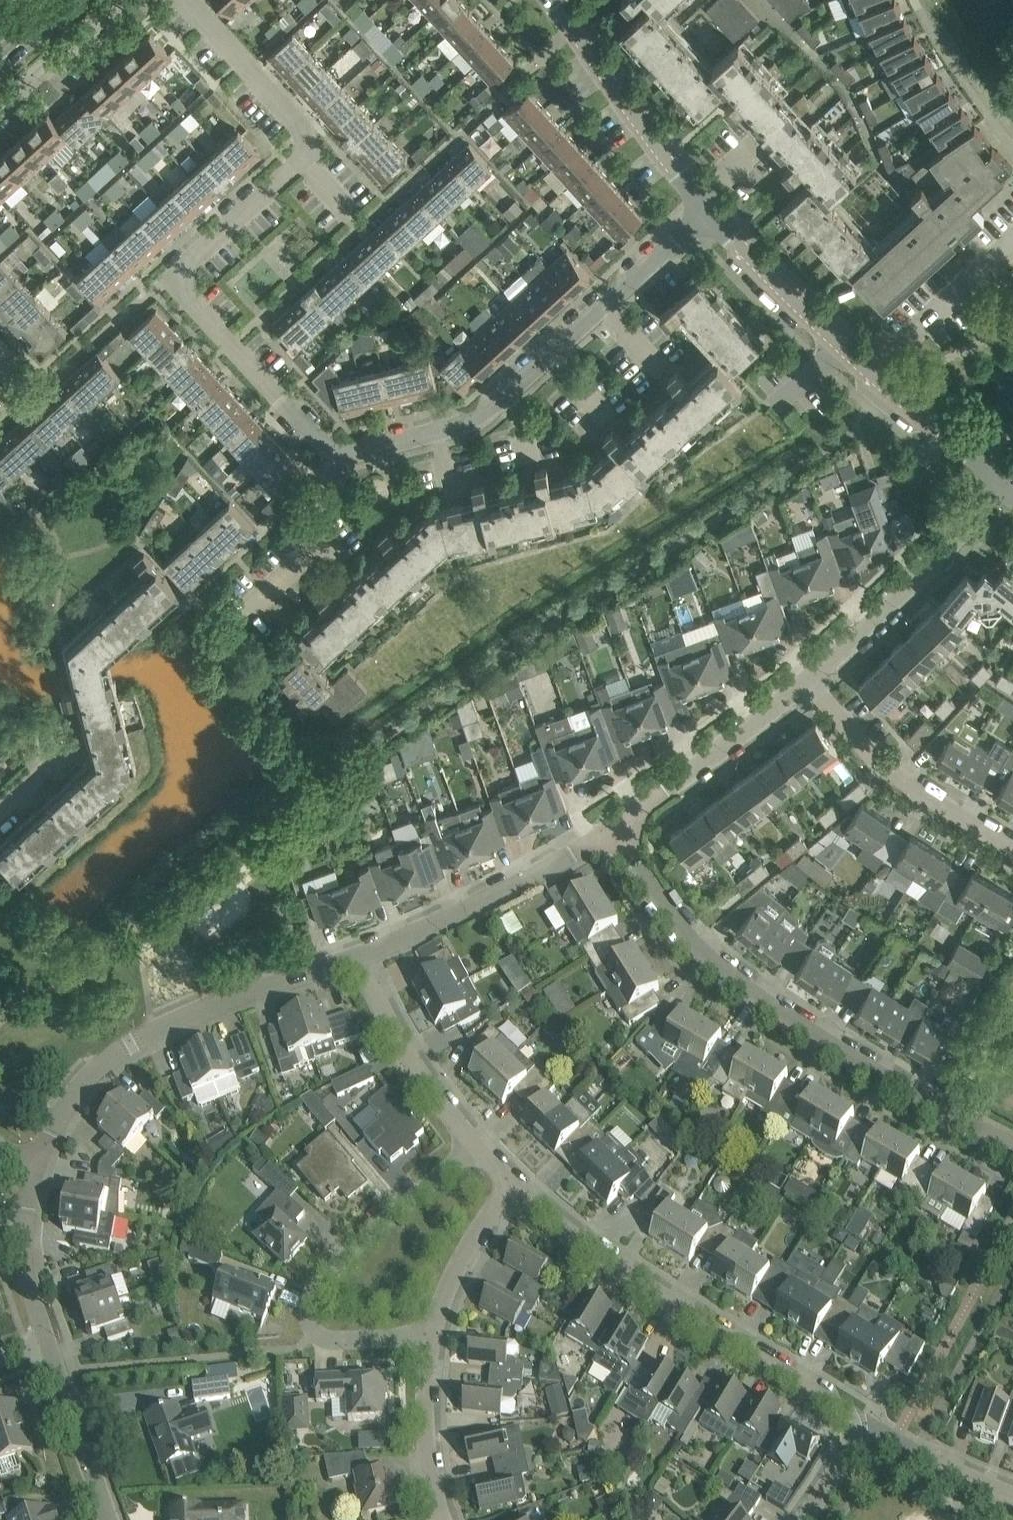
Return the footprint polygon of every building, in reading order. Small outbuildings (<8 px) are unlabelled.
[(232,16),(249,1),(248,0),(218,0),(232,16)] [(313,6),(307,0),(300,0),(298,2),(307,12),(313,6)] [(345,9),(354,0),(337,0),(345,9)] [(450,0),(417,0),(416,1),(431,17),(450,0)] [(470,11),(459,0),(450,0),(431,17),(446,33),(470,11)] [(665,12),(676,0),(653,0),(665,12)] [(743,0),(715,0),(705,9),(734,41),(759,18),(743,0)] [(790,20),(800,11),(789,0),(772,0),(790,20)] [(806,0),(789,0),(800,11),(812,6),(806,0)] [(860,10),(883,0),(857,0),(860,10)] [(904,14),(899,3),(897,0),(883,0),(860,10),(861,11),(862,11),(870,30),(904,15),(904,14)] [(329,1),(321,8),(328,15),(336,9),(329,1)] [(725,87),(710,71),(651,6),(625,29),(699,111),(725,87)] [(354,18),(360,24),(369,15),(364,9),(354,18)] [(461,49),(484,27),(470,11),(446,33),(461,49)] [(914,34),(914,33),(909,22),(905,14),(904,14),(904,15),(870,30),(871,32),(872,31),(881,50),(914,34)] [(369,15),(360,24),(365,30),(375,21),(369,15)] [(272,26),(280,35),(286,30),(277,20),(272,26)] [(797,27),(805,36),(812,30),(803,21),(797,27)] [(353,41),(361,34),(352,24),(344,32),(353,41)] [(275,41),(280,35),(272,26),(266,31),(275,41)] [(475,65),(499,43),(484,27),(461,49),(475,65)] [(812,30),(805,36),(814,45),(820,39),(812,30)] [(310,50),(293,32),(268,55),(285,73),(310,50)] [(925,52),(919,40),(915,32),(914,33),(914,34),(881,50),(882,51),(883,51),(893,70),(925,52)] [(172,57),(150,33),(134,47),(156,71),(172,57)] [(765,70),(755,59),(744,48),(754,39),(749,33),(714,66),(739,94),(725,107),(733,116),(747,103),(757,113),(753,117),(768,134),(783,151),(788,147),(798,157),(783,171),(791,180),(806,166),(816,177),(785,205),(845,270),(871,247),(827,199),(867,162),(862,157),(852,165),(842,154),(832,143),(842,134),(833,125),(823,134),(812,122),(808,126),(798,116),(812,103),(803,93),(789,106),(780,96),(784,92),(774,80),(783,71),(774,61),(765,70)] [(363,36),(353,45),(364,58),(374,49),(363,36)] [(389,56),(399,47),(393,41),(383,50),(389,56)] [(490,81),(514,60),(499,43),(475,65),(490,81)] [(134,47),(118,62),(140,86),(156,71),(134,47)] [(404,53),(399,47),(389,56),(394,62),(404,53)] [(301,91),(326,68),(310,50),(285,73),(301,91)] [(937,71),(936,70),(926,51),(925,52),(893,70),(894,71),(895,70),(905,89),(937,71)] [(831,64),(839,74),(846,68),(837,58),(831,64)] [(118,62),(102,77),(124,100),(140,86),(118,62)] [(317,109),(342,86),(326,68),(301,91),(317,109)] [(846,68),(839,74),(848,83),(854,77),(846,68)] [(907,90),(918,108),(949,89),(948,88),(942,77),(941,78),(937,71),(905,89),(906,90),(907,90)] [(418,88),(428,79),(422,73),(412,82),(418,88)] [(210,85),(201,75),(194,81),(203,91),(210,85)] [(124,100),(102,77),(86,91),(108,115),(124,100)] [(433,85),(428,79),(418,88),(423,94),(433,85)] [(486,85),(476,94),(481,101),(491,92),(486,85)] [(334,126),(359,103),(342,86),(317,109),(334,126)] [(931,126),(961,106),(961,105),(949,87),(948,88),(949,89),(918,108),(918,109),(919,109),(931,126)] [(544,107),(528,89),(503,112),(519,130),(544,107)] [(223,100),(214,90),(208,96),(217,105),(223,100)] [(108,115),(86,91),(70,106),(92,130),(108,115)] [(181,112),(187,106),(178,96),(172,102),(181,112)] [(859,100),(865,111),(873,107),(867,96),(859,100)] [(350,144),(375,121),(359,103),(334,126),(350,144)] [(975,123),(962,105),(961,105),(961,106),(931,126),(932,128),(933,127),(944,144),(975,123)] [(92,130),(70,106),(54,121),(69,138),(75,145),(83,155),(100,139),(92,130)] [(536,148),(561,125),(544,107),(519,130),(536,148)] [(873,107),(865,111),(870,123),(878,119),(873,107)] [(48,113),(47,114),(32,128),(54,152),(69,138),(54,121),(48,113)] [(494,133),(505,123),(499,116),(488,126),(494,133)] [(161,130),(152,120),(146,126),(155,135),(161,130)] [(191,130),(182,120),(176,126),(185,136),(191,130)] [(366,162),(391,139),(375,121),(350,144),(366,162)] [(979,129),(975,124),(975,123),(944,144),(930,154),(931,155),(912,173),(921,183),(913,191),(925,205),(853,271),(885,305),(957,239),(953,234),(979,210),(973,203),(1012,166),(998,149),(996,151),(980,128),(979,129)] [(552,166),(577,143),(561,125),(536,148),(552,166)] [(155,135),(146,126),(140,131),(149,141),(155,135)] [(185,136),(176,126),(170,131),(179,141),(185,136)] [(54,152),(32,128),(16,143),(38,167),(54,152)] [(239,130),(224,143),(223,144),(244,168),(260,153),(239,130)] [(136,134),(130,140),(139,149),(144,144),(136,134)] [(408,157),(394,142),(391,139),(366,162),(383,180),(408,157)] [(878,144),(883,156),(891,153),(886,141),(878,144)] [(16,143),(0,157),(0,158),(21,181),(38,167),(16,143)] [(423,143),(412,153),(418,159),(429,149),(423,143)] [(492,168),(469,143),(452,159),(474,184),(492,168)] [(568,184),(593,161),(577,143),(552,166),(568,184)] [(244,168),(223,144),(207,159),(228,183),(244,168)] [(129,159),(120,149),(114,155),(123,165),(129,159)] [(159,159),(150,149),(144,155),(153,165),(159,159)] [(891,153),(883,156),(888,168),(896,164),(891,153)] [(114,155),(98,169),(107,179),(123,165),(114,155)] [(153,165),(144,155),(138,160),(147,170),(153,165)] [(5,196),(12,205),(29,189),(21,181),(0,158),(0,191),(5,196)] [(228,183),(207,159),(190,174),(212,197),(228,183)] [(474,184),(452,159),(434,175),(457,200),(474,184)] [(585,202),(610,179),(593,161),(568,184),(585,202)] [(107,179),(98,169),(97,171),(82,184),(91,194),(107,179)] [(212,197),(190,174),(174,188),(196,212),(212,197)] [(457,200),(434,175),(416,192),(439,217),(457,200)] [(127,188),(118,178),(112,184),(121,194),(127,188)] [(601,219),(626,197),(610,179),(585,202),(601,219)] [(91,194),(82,184),(76,190),(85,199),(91,194)] [(121,194),(112,184),(106,189),(115,199),(121,194)] [(196,212),(174,188),(158,203),(180,227),(196,212)] [(439,217),(416,192),(398,208),(421,233),(439,217)] [(618,237),(643,214),(626,197),(601,219),(618,237)] [(180,227),(158,203),(142,218),(164,242),(180,227)] [(66,218),(57,208),(50,213),(59,223),(66,218)] [(95,217),(86,208),(80,213),(89,223),(95,217)] [(421,233),(398,208),(380,224),(403,249),(421,233)] [(59,223),(50,213),(44,219),(53,229),(59,223)] [(89,223),(80,213),(74,219),(83,228),(89,223)] [(164,242),(142,218),(126,233),(148,256),(164,242)] [(21,233),(12,223),(6,228),(15,238),(21,233)] [(403,249),(380,224),(362,241),(385,266),(403,249)] [(6,228),(0,234),(9,244),(15,238),(6,228)] [(148,256),(126,233),(110,247),(132,271),(148,256)] [(507,235),(496,246),(505,256),(517,245),(507,235)] [(385,266),(362,241),(344,257),(367,282),(385,266)] [(613,241),(602,252),(608,258),(619,248),(613,241)] [(34,251),(40,257),(46,251),(40,245),(34,251)] [(454,254),(463,264),(473,255),(464,245),(454,254)] [(494,245),(484,254),(492,263),(502,253),(494,245)] [(132,271),(110,247),(94,262),(112,282),(116,286),(132,271)] [(590,275),(576,260),(567,249),(549,266),(572,291),(590,275)] [(46,251),(40,257),(45,264),(52,258),(46,251)] [(367,282),(344,257),(327,273),(350,298),(367,282)] [(29,339),(42,353),(67,330),(51,312),(1,258),(0,259),(0,307),(29,339)] [(116,286),(112,282),(94,262),(78,277),(99,300),(116,286)] [(447,264),(438,272),(446,281),(456,272),(447,264)] [(554,307),(572,291),(549,266),(531,282),(554,307)] [(701,268),(691,277),(685,282),(690,287),(705,274),(701,268)] [(350,298),(327,273),(309,289),(332,315),(350,298)] [(760,343),(731,311),(717,295),(721,291),(705,274),(690,287),(670,305),(660,314),(669,323),(683,310),(735,367),(760,343)] [(432,279),(415,295),(422,303),(428,297),(439,287),(432,279)] [(66,286),(72,293),(78,287),(73,280),(66,286)] [(536,324),(554,307),(531,282),(513,298),(536,324)] [(78,287),(72,293),(78,299),(84,293),(78,287)] [(332,315),(309,289),(291,306),(314,331),(332,315)] [(433,302),(428,297),(422,303),(427,308),(433,302)] [(536,324),(513,298),(495,315),(518,340),(536,324)] [(100,311),(94,304),(83,315),(89,321),(100,311)] [(291,306),(273,322),(296,347),(314,331),(291,306)] [(172,327),(156,310),(130,333),(147,351),(172,327)] [(89,321),(83,315),(77,320),(83,327),(89,321)] [(518,340),(495,315),(477,331),(500,356),(518,340)] [(83,327),(77,320),(71,326),(77,332),(83,327)] [(381,340),(398,336),(396,325),(379,329),(381,340)] [(163,368),(188,345),(172,327),(147,351),(163,368)] [(104,358),(116,347),(126,337),(120,330),(98,351),(104,358)] [(500,356),(477,331),(459,347),(482,373),(500,356)] [(362,333),(351,341),(353,350),(365,348),(362,333)] [(180,386),(205,363),(188,345),(163,368),(180,386)] [(459,347),(445,360),(442,357),(430,360),(434,372),(445,369),(446,368),(464,389),(482,373),(459,347)] [(121,376),(104,358),(98,351),(80,367),(103,393),(121,376)] [(304,368),(311,362),(301,351),(294,357),(304,368)] [(434,372),(430,360),(429,356),(406,362),(414,396),(438,390),(434,372)] [(485,483),(473,486),(478,505),(464,509),(462,503),(431,511),(408,532),(412,537),(402,546),(388,532),(380,540),(393,554),(382,564),(378,560),(345,590),(349,595),(338,605),(325,590),(316,598),(329,613),(318,622),(314,618),(297,634),(320,660),(336,645),(340,650),(374,619),(370,614),(400,587),(404,591),(438,561),(434,556),(449,543),(469,537),(470,543),(514,532),(513,526),(532,521),(533,527),(577,516),(576,510),(604,503),(625,483),(629,488),(663,457),(659,452),(689,425),(693,429),(742,384),(719,359),(691,384),(677,370),(669,378),(682,392),(671,402),(667,398),(635,427),(639,431),(627,442),(614,428),(605,436),(618,451),(608,460),(604,456),(587,471),(565,477),(566,483),(552,486),(547,467),(536,470),(540,489),(527,493),(525,487),(502,493),(504,499),(490,502),(485,483)] [(316,388),(331,406),(341,403),(343,414),(367,408),(358,375),(341,379),(339,372),(329,361),(312,377),(319,385),(316,388)] [(414,396),(406,362),(382,369),(391,402),(414,396)] [(196,404),(221,381),(205,363),(180,386),(196,404)] [(80,367),(62,384),(85,409),(103,393),(80,367)] [(391,402),(382,369),(358,375),(367,408),(391,402)] [(212,422),(238,399),(221,381),(196,404),(212,422)] [(85,409),(62,384),(44,400),(67,425),(85,409)] [(229,440),(254,417),(238,399),(212,422),(229,440)] [(67,425),(44,400),(26,417),(49,442),(67,425)] [(49,442),(26,417),(8,433),(31,458),(49,442)] [(245,458),(270,435),(254,417),(229,440),(245,458)] [(106,434),(112,441),(122,433),(116,426),(106,434)] [(8,433),(0,440),(0,460),(13,474),(31,458),(8,433)] [(262,476),(287,452),(270,435),(245,458),(262,476)] [(95,455),(103,448),(95,439),(86,446),(95,455)] [(278,493),(303,470),(287,452),(262,476),(278,493)] [(849,452),(838,459),(845,477),(856,473),(849,452)] [(219,481),(224,476),(208,458),(203,464),(219,481)] [(0,460),(0,487),(13,474),(0,460)] [(190,473),(181,467),(175,478),(183,484),(190,473)] [(893,468),(877,474),(881,485),(896,480),(893,468)] [(54,486),(46,478),(39,486),(46,494),(54,486)] [(176,494),(183,484),(175,478),(168,489),(176,494)] [(849,493),(855,509),(861,525),(862,525),(872,551),(895,543),(896,545),(897,545),(895,537),(894,536),(895,535),(897,536),(899,537),(912,532),(914,528),(909,515),(905,514),(892,518),(890,523),(889,523),(875,483),(856,491),(849,493)] [(241,492),(234,485),(228,490),(235,498),(241,492)] [(279,504),(273,497),(262,507),(268,514),(279,504)] [(254,527),(230,501),(214,516),(237,542),(254,527)] [(613,510),(607,516),(612,521),(618,515),(624,510),(616,501),(610,507),(613,510)] [(157,505),(154,509),(150,516),(159,521),(163,515),(166,510),(157,505)] [(198,531),(175,506),(168,513),(191,537),(181,546),(205,572),(221,557),(198,531)] [(764,509),(754,516),(758,522),(769,515),(764,509)] [(839,528),(828,532),(832,543),(840,566),(841,566),(851,562),(853,565),(874,558),(872,552),(872,551),(862,525),(861,525),(855,509),(835,517),(839,528)] [(152,532),(159,521),(150,516),(144,526),(152,532)] [(237,542),(214,516),(198,531),(221,557),(237,542)] [(735,526),(726,531),(730,544),(740,540),(735,526)] [(818,540),(797,547),(802,560),(812,587),(814,593),(835,585),(833,581),(845,577),(844,575),(841,566),(840,566),(832,543),(828,532),(817,536),(818,540)] [(181,546),(180,547),(165,561),(188,587),(205,572),(181,546)] [(692,556),(693,560),(700,566),(710,557),(701,547),(692,556)] [(2,857),(21,878),(118,790),(115,784),(128,772),(131,766),(137,765),(114,688),(106,662),(113,655),(133,637),(129,633),(144,619),(159,605),(164,610),(166,607),(181,593),(144,553),(136,561),(149,576),(142,582),(138,578),(104,608),(108,613),(94,626),(90,621),(64,645),(70,671),(76,670),(81,688),(77,689),(69,692),(62,694),(65,705),(72,703),(80,701),(84,700),(98,753),(74,775),(78,780),(47,808),(43,803),(10,834),(14,838),(0,851),(0,859),(2,857)] [(968,561),(963,567),(968,571),(941,602),(960,622),(973,606),(977,610),(978,614),(987,621),(993,621),(1001,611),(1001,608),(1004,603),(1012,610),(1012,576),(1004,568),(1007,563),(1001,558),(989,572),(982,572),(968,561)] [(768,567),(777,592),(781,600),(792,596),(793,600),(814,593),(812,587),(802,560),(781,568),(779,562),(768,567)] [(676,566),(664,571),(672,593),(684,588),(676,566)] [(777,592),(768,567),(757,571),(768,601),(748,609),(757,636),(760,642),(780,634),(779,630),(790,626),(789,623),(781,600),(777,592)] [(185,611),(191,605),(182,595),(175,601),(185,611)] [(941,602),(941,603),(924,619),(949,645),(966,628),(960,622),(941,602)] [(727,617),(725,611),(713,615),(718,628),(726,649),(737,645),(739,649),(760,642),(757,636),(748,609),(727,617)] [(949,645),(924,619),(908,635),(932,660),(949,645)] [(575,630),(583,651),(598,646),(590,625),(575,630)] [(726,649),(718,628),(686,640),(701,680),(704,687),(725,680),(723,676),(734,672),(726,649)] [(891,650),(892,652),(917,677),(918,677),(916,675),(932,660),(908,635),(891,650)] [(704,687),(701,680),(686,640),(654,652),(665,681),(671,695),(682,691),(683,695),(704,687)] [(549,663),(559,657),(552,645),(543,650),(549,663)] [(320,668),(318,666),(305,652),(279,675),(294,692),(320,668)] [(917,677),(892,652),(876,668),(900,693),(917,677)] [(524,663),(516,668),(519,677),(530,673),(525,661),(524,663)] [(984,679),(991,671),(983,663),(975,672),(983,680),(984,679)] [(335,685),(333,682),(320,668),(294,692),(310,708),(317,702),(335,685)] [(367,689),(348,668),(333,682),(335,685),(317,702),(334,720),(367,689)] [(876,668),(859,683),(884,709),(900,693),(876,668)] [(983,680),(975,672),(971,675),(980,684),(983,680)] [(1003,688),(1010,677),(1001,672),(995,683),(1003,688)] [(654,685),(651,677),(630,684),(644,723),(647,731),(668,723),(667,719),(678,715),(677,711),(671,695),(665,681),(654,685)] [(1010,692),(1012,686),(1012,679),(1010,677),(1003,688),(1010,692)] [(980,684),(975,689),(983,694),(990,683),(984,679),(983,680),(980,684)] [(610,692),(613,700),(601,704),(614,738),(625,734),(626,738),(647,731),(644,723),(635,696),(630,684),(610,692)] [(457,705),(459,711),(463,723),(478,717),(471,696),(457,705)] [(949,711),(954,704),(946,696),(940,702),(949,711)] [(949,711),(940,702),(934,708),(943,717),(949,711)] [(954,713),(928,741),(941,749),(937,757),(957,770),(962,761),(975,741),(982,730),(965,719),(971,709),(963,703),(954,713)] [(573,726),(589,771),(610,763),(609,759),(620,755),(614,738),(601,704),(590,708),(594,718),(573,726)] [(463,723),(459,711),(450,713),(454,726),(463,723)] [(544,744),(556,779),(567,775),(569,779),(589,771),(573,726),(556,731),(551,719),(536,724),(544,744)] [(925,719),(920,724),(906,739),(915,748),(934,727),(925,719)] [(838,750),(817,721),(798,735),(819,764),(838,750)] [(435,744),(429,724),(401,744),(404,754),(435,744)] [(779,749),(780,750),(801,777),(819,764),(798,735),(779,749)] [(465,756),(473,753),(468,738),(459,741),(465,756)] [(995,739),(988,750),(975,741),(962,761),(957,770),(977,782),(982,775),(991,781),(992,780),(1004,760),(1011,748),(995,739)] [(556,779),(544,744),(529,750),(532,758),(537,772),(521,777),(519,778),(524,791),(534,817),(536,824),(557,816),(556,812),(567,808),(565,803),(556,779)] [(1004,760),(992,780),(991,781),(1001,787),(997,795),(1012,804),(1012,749),(1011,748),(1004,760)] [(802,778),(801,777),(780,750),(761,764),(783,793),(802,778)] [(399,752),(392,754),(393,757),(399,772),(406,770),(399,752)] [(783,793),(761,764),(743,778),(764,806),(783,793)] [(764,806),(743,778),(725,791),(746,820),(764,806)] [(860,781),(845,793),(838,798),(846,808),(868,790),(860,781)] [(500,794),(490,798),(494,807),(503,832),(514,828),(516,831),(536,824),(534,817),(524,791),(521,792),(518,782),(498,789),(500,794)] [(707,805),(707,806),(729,835),(730,834),(729,833),(746,820),(725,791),(707,805)] [(852,836),(864,844),(857,856),(876,868),(883,856),(896,835),(886,829),(891,821),(862,802),(853,815),(849,812),(833,825),(852,836)] [(834,818),(839,813),(831,804),(826,808),(834,818)] [(729,835),(707,806),(690,819),(711,848),(729,835)] [(476,857),(497,849),(495,845),(507,841),(505,838),(503,832),(494,807),(483,811),(482,811),(484,817),(464,824),(476,857)] [(834,818),(826,808),(818,815),(826,825),(834,818)] [(438,817),(436,811),(425,816),(430,830),(434,840),(443,864),(454,860),(455,864),(476,857),(464,824),(459,809),(438,817)] [(419,833),(414,819),(392,827),(397,840),(413,881),(415,889),(436,881),(434,877),(446,873),(444,869),(443,864),(434,840),(422,844),(419,833)] [(711,848),(690,819),(671,834),(689,858),(685,861),(693,872),(705,863),(699,856),(711,848)] [(911,834),(908,839),(906,842),(896,835),(883,856),(894,863),(893,863),(914,876),(931,847),(911,834)] [(799,852),(807,846),(799,837),(792,843),(799,852)] [(369,862),(370,866),(382,897),(393,893),(394,896),(415,889),(413,881),(397,840),(377,848),(380,858),(369,862)] [(799,852),(792,843),(785,848),(793,857),(799,852)] [(931,847),(914,876),(928,885),(922,897),(937,906),(945,894),(957,873),(947,867),(951,859),(931,847)] [(804,851),(796,861),(804,868),(813,858),(804,851)] [(792,859),(779,869),(786,875),(796,862),(792,859)] [(768,871),(760,861),(753,867),(761,877),(768,871)] [(360,870),(362,876),(341,883),(350,909),(353,916),(374,908),(372,904),(383,900),(382,897),(370,866),(360,870)] [(761,877),(753,867),(747,872),(755,882),(761,877)] [(335,869),(313,877),(316,886),(306,889),(312,905),(319,924),(331,919),(332,923),(353,916),(350,909),(341,883),(340,883),(335,869)] [(972,871),(968,879),(957,873),(945,894),(937,906),(956,918),(963,905),(976,912),(993,883),(972,871)] [(594,884),(584,890),(577,877),(548,895),(557,909),(555,910),(567,929),(606,905),(594,884)] [(737,881),(730,886),(715,899),(723,908),(738,896),(745,891),(737,881)] [(748,894),(729,910),(742,921),(736,928),(755,943),(776,917),(786,904),(761,883),(748,894)] [(1012,896),(1012,895),(993,883),(976,912),(990,920),(1007,930),(1012,919),(1012,905),(1009,903),(1012,896)] [(208,941),(237,919),(210,884),(181,906),(208,941)] [(798,914),(786,904),(776,917),(755,943),(773,958),(779,951),(788,959),(804,939),(810,931),(799,922),(798,914)] [(606,905),(567,929),(578,948),(581,947),(589,960),(617,943),(610,930),(619,924),(606,905)] [(788,959),(790,960),(799,965),(795,972),(814,986),(833,957),(836,951),(835,944),(826,938),(819,938),(815,945),(813,944),(813,945),(804,939),(788,959)] [(990,957),(960,939),(947,960),(978,978),(990,957)] [(617,943),(589,960),(598,974),(595,975),(607,994),(647,970),(634,949),(625,955),(617,943)] [(434,944),(419,952),(425,963),(440,955),(434,944)] [(425,963),(424,964),(431,975),(413,984),(425,1005),(466,983),(449,950),(440,955),(425,963)] [(853,971),(853,970),(833,957),(814,986),(834,999),(839,991),(849,998),(862,977),(853,971)] [(514,958),(499,966),(518,995),(532,986),(524,974),(514,958)] [(607,994),(619,1013),(621,1012),(630,1025),(658,1008),(650,995),(659,990),(647,970),(607,994)] [(862,977),(849,998),(859,1004),(855,1012),(875,1024),(893,995),(872,983),(862,977)] [(484,1015),(477,1002),(466,983),(425,1005),(436,1026),(453,1017),(460,1028),(477,1018),(484,1015)] [(538,997),(531,988),(522,995),(529,1004),(538,997)] [(916,993),(909,1005),(893,995),(875,1024),(895,1037),(900,1029),(911,1035),(924,1014),(930,1002),(916,993)] [(317,1011),(316,1007),(299,1012),(315,1062),(336,1054),(334,1046),(358,1038),(350,1013),(326,1021),(322,1009),(317,1011)] [(279,1023),(280,1026),(283,1035),(271,1039),(283,1077),(296,1073),(294,1068),(315,1062),(299,1012),(283,1018),(284,1021),(279,1023)] [(667,1074),(675,1067),(677,1068),(683,1055),(684,1055),(702,1024),(681,1012),(676,1022),(663,1014),(653,1031),(649,1029),(637,1043),(649,1056),(650,1056),(667,1074)] [(924,1014),(911,1035),(906,1043),(927,1056),(929,1053),(938,1059),(942,1054),(948,1044),(954,1033),(960,1022),(945,1014),(939,1024),(924,1014)] [(565,1032),(554,1021),(544,1031),(556,1042),(565,1032)] [(717,1046),(722,1036),(702,1024),(684,1055),(703,1067),(699,1074),(712,1082),(729,1053),(717,1046)] [(487,1033),(474,1048),(483,1057),(469,1071),(486,1088),(492,1082),(519,1054),(493,1028),(487,1033)] [(218,1046),(216,1043),(200,1049),(221,1101),(242,1093),(237,1081),(238,1080),(243,1083),(255,1078),(253,1074),(260,1071),(250,1047),(239,1051),(228,1056),(223,1044),(218,1046)] [(952,1060),(953,1059),(958,1050),(948,1044),(942,1054),(952,1060)] [(180,1061),(182,1066),(185,1073),(173,1078),(183,1102),(195,1097),(200,1109),(221,1101),(200,1049),(184,1055),(186,1059),(180,1061)] [(747,1051),(742,1060),(742,1061),(729,1053),(712,1082),(726,1090),(723,1094),(742,1105),(746,1100),(749,1094),(750,1094),(763,1072),(768,1064),(747,1051)] [(526,1099),(545,1079),(519,1054),(492,1082),(486,1088),(503,1104),(517,1090),(526,1099)] [(768,1064),(763,1072),(750,1094),(749,1094),(746,1100),(763,1111),(759,1119),(775,1128),(779,1121),(795,1092),(783,1085),(788,1076),(768,1064)] [(339,1098),(374,1081),(368,1068),(332,1085),(339,1098)] [(380,1122),(377,1124),(368,1113),(356,1124),(367,1140),(380,1155),(383,1152),(392,1162),(404,1152),(406,1154),(419,1143),(416,1139),(424,1132),(412,1117),(413,1116),(380,1077),(368,1087),(377,1098),(369,1105),(380,1118),(378,1120),(380,1122)] [(545,1079),(526,1099),(535,1108),(522,1122),(539,1138),(544,1133),(563,1113),(547,1097),(555,1089),(545,1079)] [(813,1090),(808,1099),(808,1100),(795,1092),(779,1121),(792,1129),(791,1131),(810,1142),(834,1103),(813,1090)] [(125,1098),(122,1096),(110,1109),(139,1135),(154,1118),(157,1121),(166,1111),(161,1107),(146,1093),(138,1103),(129,1094),(125,1098)] [(336,1123),(320,1104),(311,1094),(300,1100),(326,1131),(336,1123)] [(594,1119),(575,1100),(563,1113),(544,1133),(539,1138),(556,1155),(569,1141),(579,1150),(597,1130),(590,1123),(594,1119)] [(849,1124),(854,1114),(834,1103),(810,1142),(813,1144),(814,1147),(818,1151),(821,1155),(826,1158),(833,1160),(838,1161),(843,1159),(845,1160),(862,1131),(849,1124)] [(98,1129),(103,1133),(107,1137),(99,1146),(110,1155),(101,1165),(113,1171),(128,1154),(125,1151),(139,1135),(110,1109),(99,1122),(102,1124),(98,1129)] [(662,1116),(650,1129),(660,1139),(673,1125),(662,1116)] [(597,1130),(579,1150),(588,1158),(574,1172),(591,1189),(615,1164),(629,1149),(634,1144),(618,1129),(610,1137),(608,1140),(597,1130)] [(880,1129),(875,1138),(874,1139),(862,1131),(845,1160),(858,1168),(863,1161),(881,1172),(882,1172),(900,1142),(880,1129)] [(329,1134),(305,1154),(315,1166),(304,1175),(313,1186),(326,1202),(331,1197),(332,1198),(336,1195),(335,1193),(341,1190),(346,1197),(353,1191),(357,1196),(369,1185),(353,1166),(355,1164),(342,1149),(329,1134)] [(920,1153),(900,1142),(882,1172),(881,1172),(874,1183),(890,1192),(897,1181),(901,1183),(897,1191),(911,1199),(928,1170),(915,1163),(920,1153)] [(640,1171),(645,1165),(629,1149),(615,1164),(591,1189),(608,1206),(622,1191),(631,1200),(650,1181),(640,1171)] [(264,1160),(254,1170),(261,1176),(260,1178),(272,1189),(282,1177),(270,1166),(264,1160)] [(946,1168),(941,1177),(940,1178),(928,1170),(911,1199),(925,1207),(922,1211),(942,1222),(948,1211),(966,1180),(946,1168)] [(67,1191),(64,1208),(72,1209),(116,1217),(121,1218),(120,1195),(122,1182),(116,1181),(99,1178),(86,1176),(84,1188),(72,1186),(71,1191),(67,1191)] [(981,1202),(987,1192),(966,1180),(948,1211),(968,1223),(963,1230),(977,1238),(994,1209),(981,1202)] [(663,1190),(649,1213),(660,1220),(650,1236),(670,1249),(688,1219),(669,1207),(676,1197),(663,1190)] [(265,1225),(254,1238),(271,1252),(286,1266),(308,1241),(303,1236),(291,1225),(293,1222),(296,1224),(305,1214),(291,1200),(280,1191),(277,1194),(267,1205),(270,1208),(259,1220),(265,1225)] [(701,1204),(697,1205),(688,1219),(670,1249),(690,1261),(700,1245),(711,1251),(726,1228),(724,1227),(718,1216),(715,1210),(711,1206),(706,1204),(701,1204)] [(64,1208),(61,1225),(65,1226),(64,1231),(69,1232),(76,1233),(74,1246),(94,1249),(100,1250),(110,1252),(116,1217),(72,1209),(64,1208)] [(726,1228),(711,1251),(722,1258),(712,1275),(732,1287),(750,1258),(751,1258),(760,1244),(740,1231),(738,1236),(726,1228)] [(217,1271),(224,1254),(196,1243),(189,1260),(217,1271)] [(517,1243),(504,1265),(525,1277),(519,1287),(541,1299),(549,1284),(548,1279),(542,1276),(550,1262),(517,1243)] [(798,1274),(806,1262),(797,1253),(788,1267),(773,1290),(784,1297),(774,1313),(794,1326),(821,1282),(820,1282),(818,1285),(798,1274)] [(769,1269),(751,1258),(750,1258),(732,1287),(752,1300),(762,1283),(773,1290),(788,1267),(776,1259),(769,1269)] [(90,1286),(78,1290),(80,1296),(76,1297),(82,1313),(119,1301),(111,1280),(115,1279),(111,1266),(86,1275),(90,1286)] [(214,1301),(264,1321),(277,1290),(258,1282),(226,1269),(221,1282),(214,1301)] [(823,1282),(822,1283),(821,1282),(794,1326),(814,1339),(824,1322),(835,1328),(850,1305),(838,1298),(841,1293),(823,1282)] [(513,1297),(493,1286),(481,1309),(498,1318),(514,1327),(522,1313),(528,1316),(533,1315),(541,1299),(519,1287),(513,1297)] [(591,1294),(572,1326),(565,1336),(597,1355),(600,1351),(603,1346),(616,1324),(606,1318),(613,1307),(591,1294)] [(93,1334),(105,1330),(109,1342),(134,1333),(129,1321),(126,1322),(119,1301),(82,1313),(87,1330),(91,1329),(93,1334)] [(850,1305),(835,1328),(846,1335),(835,1352),(856,1364),(874,1335),(884,1320),(883,1319),(865,1308),(862,1313),(850,1305)] [(884,1320),(874,1335),(856,1364),(876,1377),(886,1360),(897,1367),(895,1371),(908,1379),(926,1345),(915,1339),(911,1344),(900,1337),(905,1329),(885,1317),(883,1319),(884,1320)] [(594,1364),(614,1376),(604,1391),(615,1398),(638,1360),(628,1354),(641,1332),(619,1319),(616,1324),(603,1346),(600,1351),(601,1352),(594,1364)] [(1001,1327),(994,1339),(1012,1346),(1012,1332),(1001,1327)] [(179,1330),(169,1333),(173,1343),(182,1340),(179,1330)] [(471,1338),(468,1364),(491,1366),(490,1378),(515,1380),(517,1364),(514,1359),(519,1354),(519,1348),(517,1343),(491,1340),(471,1338)] [(626,1398),(633,1402),(629,1408),(651,1421),(660,1407),(679,1376),(658,1363),(652,1373),(641,1367),(629,1388),(631,1390),(626,1398)] [(542,1365),(542,1381),(557,1381),(558,1365),(542,1365)] [(316,1378),(317,1404),(346,1403),(347,1421),(367,1420),(387,1419),(385,1398),(388,1398),(387,1383),(385,1383),(384,1379),(368,1380),(367,1375),(347,1376),(347,1384),(338,1385),(338,1377),(316,1378)] [(694,1399),(701,1388),(679,1376),(660,1407),(673,1415),(669,1423),(670,1429),(680,1435),(685,1437),(705,1405),(694,1399)] [(489,1390),(466,1387),(463,1412),(483,1415),(501,1417),(501,1415),(513,1417),(516,1413),(517,1405),(513,1401),(517,1398),(517,1393),(522,1394),(523,1381),(515,1380),(490,1378),(489,1390)] [(243,1413),(242,1380),(228,1380),(194,1385),(196,1402),(223,1399),(224,1414),(243,1413)] [(978,1422),(974,1432),(997,1440),(1001,1431),(1009,1405),(995,1400),(999,1389),(977,1381),(964,1417),(978,1422)] [(725,1382),(700,1424),(732,1443),(741,1429),(743,1425),(751,1412),(741,1406),(747,1396),(725,1382)] [(1012,1395),(1009,1405),(1001,1431),(1012,1435),(1012,1395)] [(782,1410),(760,1396),(751,1412),(743,1425),(741,1429),(763,1441),(773,1447),(776,1443),(786,1426),(776,1420),(782,1410)] [(283,1434),(310,1433),(308,1399),(281,1400),(283,1434)] [(26,1420),(20,1403),(0,1410),(0,1477),(24,1469),(19,1456),(32,1452),(22,1422),(26,1420)] [(200,1437),(193,1416),(182,1420),(178,1407),(148,1418),(154,1437),(157,1436),(167,1465),(171,1464),(177,1482),(199,1475),(188,1441),(200,1437)] [(567,1407),(552,1411),(554,1419),(569,1415),(567,1407)] [(807,1462),(821,1440),(789,1421),(786,1426),(776,1443),(773,1447),(768,1456),(769,1456),(767,1458),(788,1471),(798,1456),(807,1462)] [(464,1439),(470,1464),(493,1459),(495,1471),(534,1462),(533,1454),(528,1451),(521,1452),(520,1447),(516,1445),(506,1447),(502,1431),(464,1439)] [(388,1450),(387,1435),(372,1436),(373,1451),(388,1450)] [(685,1437),(680,1435),(675,1441),(680,1444),(685,1437)] [(343,1456),(325,1457),(329,1476),(346,1472),(343,1456)] [(498,1482),(475,1487),(481,1512),(525,1502),(527,1499),(522,1477),(530,1475),(533,1474),(536,1470),(534,1462),(495,1471),(498,1482)] [(368,1472),(354,1475),(354,1477),(362,1515),(380,1511),(399,1507),(393,1478),(389,1479),(384,1480),(381,1469),(368,1472)] [(722,1473),(717,1482),(730,1490),(735,1481),(722,1473)] [(762,1498),(745,1488),(741,1485),(734,1496),(756,1509),(762,1498)] [(776,1485),(767,1499),(784,1509),(793,1495),(776,1485)] [(725,1491),(719,1499),(732,1508),(723,1519),(748,1519),(747,1519),(756,1509),(734,1496),(725,1491)] [(55,1507),(47,1510),(47,1507),(9,1519),(59,1519),(55,1507)] [(244,1509),(172,1509),(172,1519),(244,1519),(244,1509)]
